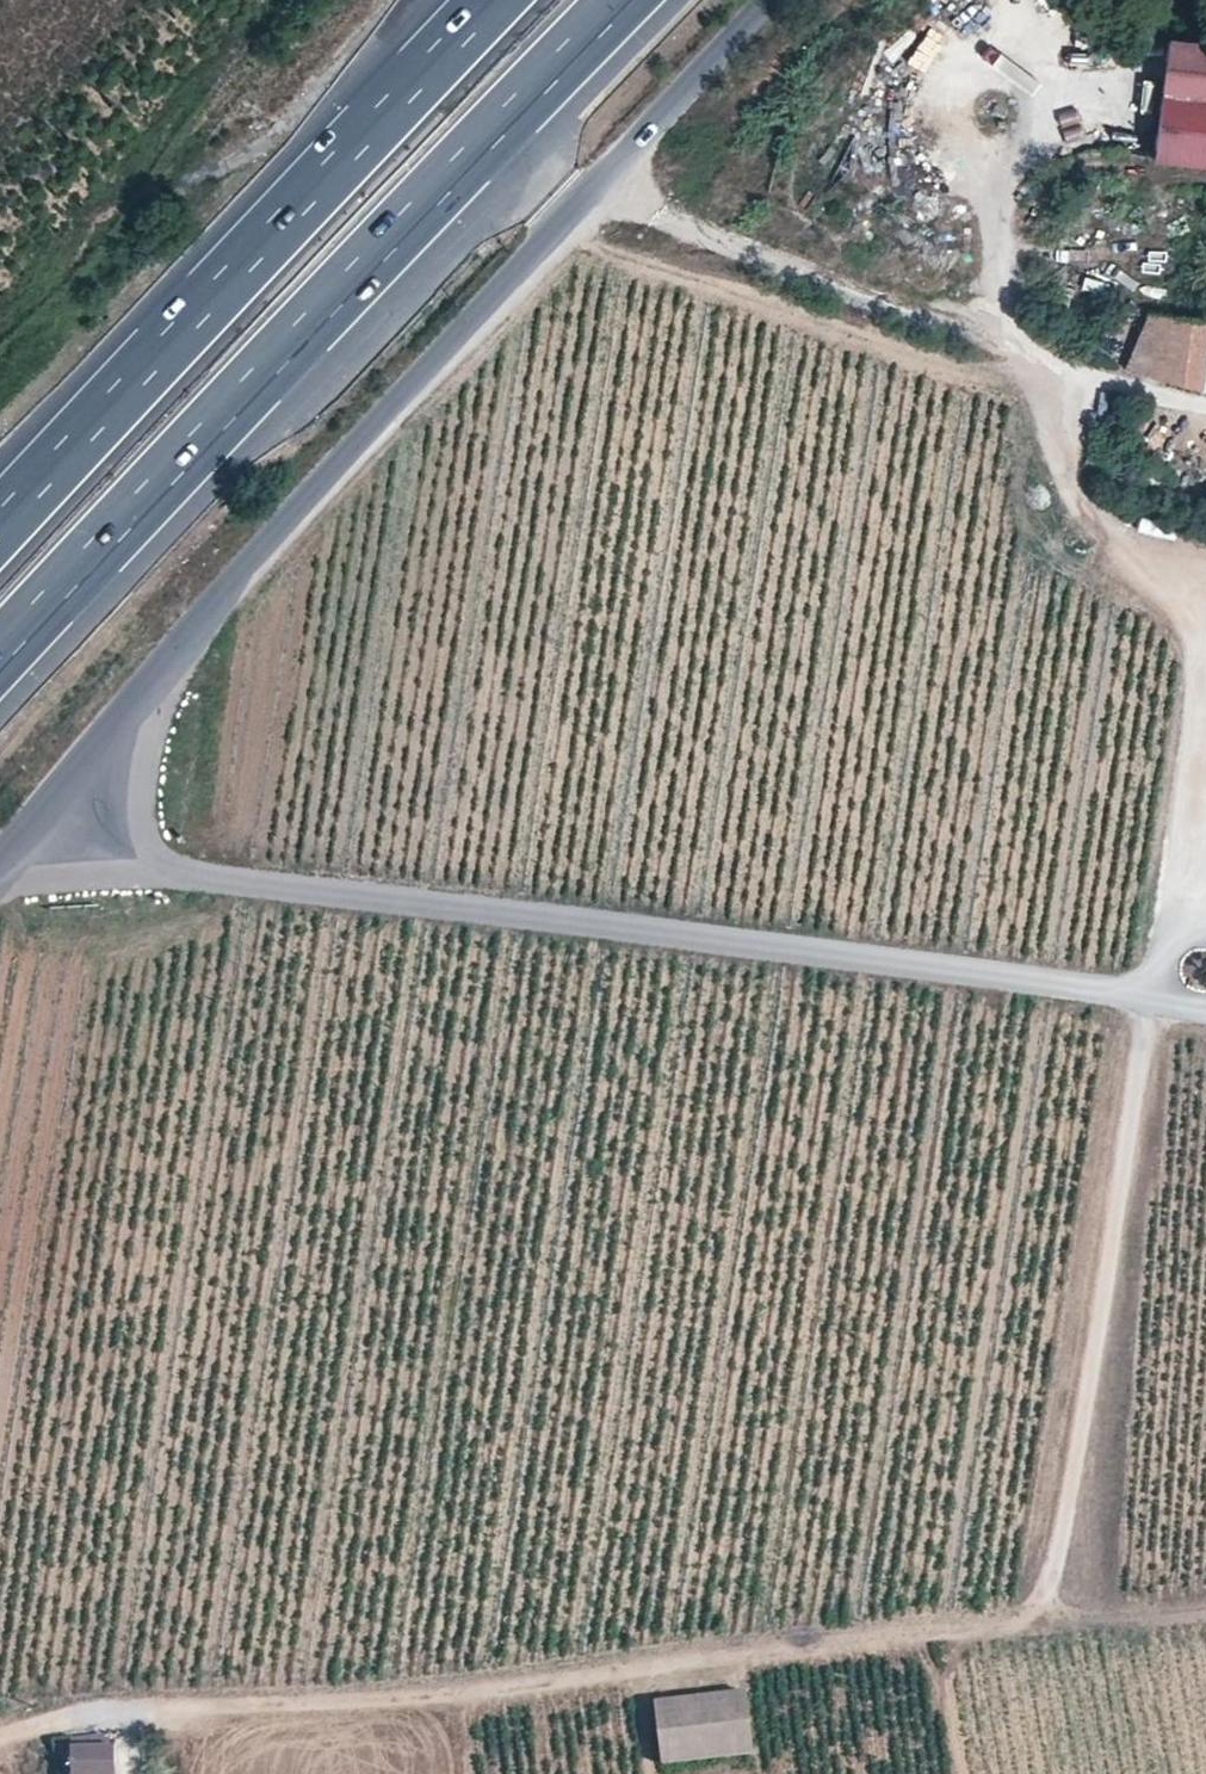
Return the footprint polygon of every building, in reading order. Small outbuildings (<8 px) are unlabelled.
[(1170,37),(1164,81),(1161,106),(1155,158),(1205,165),(1205,41),(1170,37)] [(1161,106),(1164,81),(1145,79),(1142,104),(1161,106)] [(1074,140),(1140,140),(1141,130),(1074,130),(1074,140)] [(1146,314),(1132,342),(1124,360),(1205,383),(1205,321),(1146,314)] [(657,1699),(664,1761),(750,1751),(743,1689),(657,1699)] [(71,1731),(72,1773),(117,1773),(116,1735),(106,1736),(106,1730),(71,1731)]
